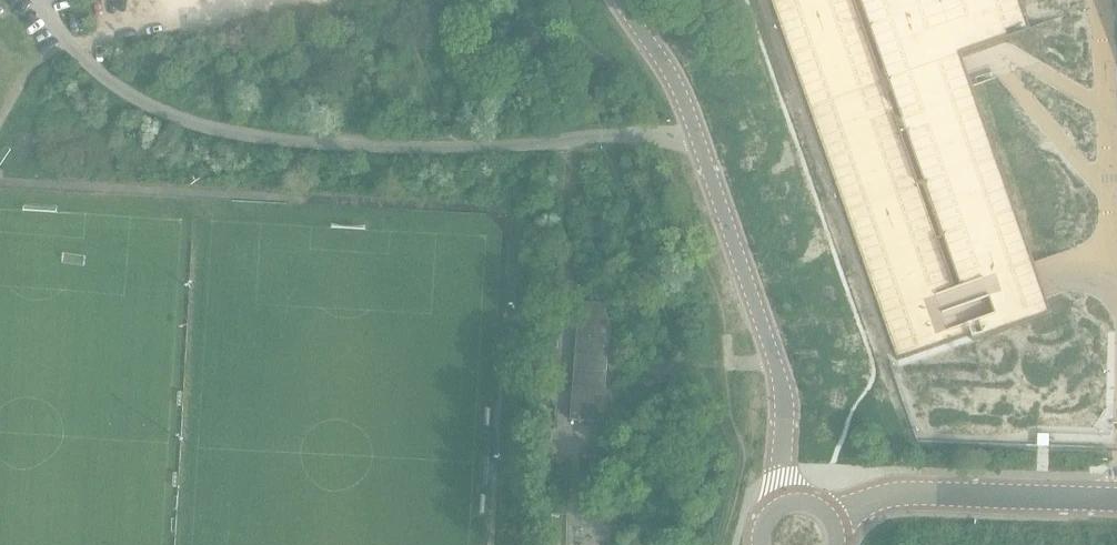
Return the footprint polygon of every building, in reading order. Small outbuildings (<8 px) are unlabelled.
[(1051,314),(1042,288),(1036,272),(965,70),(962,63),(959,54),(1029,29),(1019,0),(773,0),(902,366),(1051,314)] [(612,305),(579,303),(570,420),(603,423),(612,305)]
